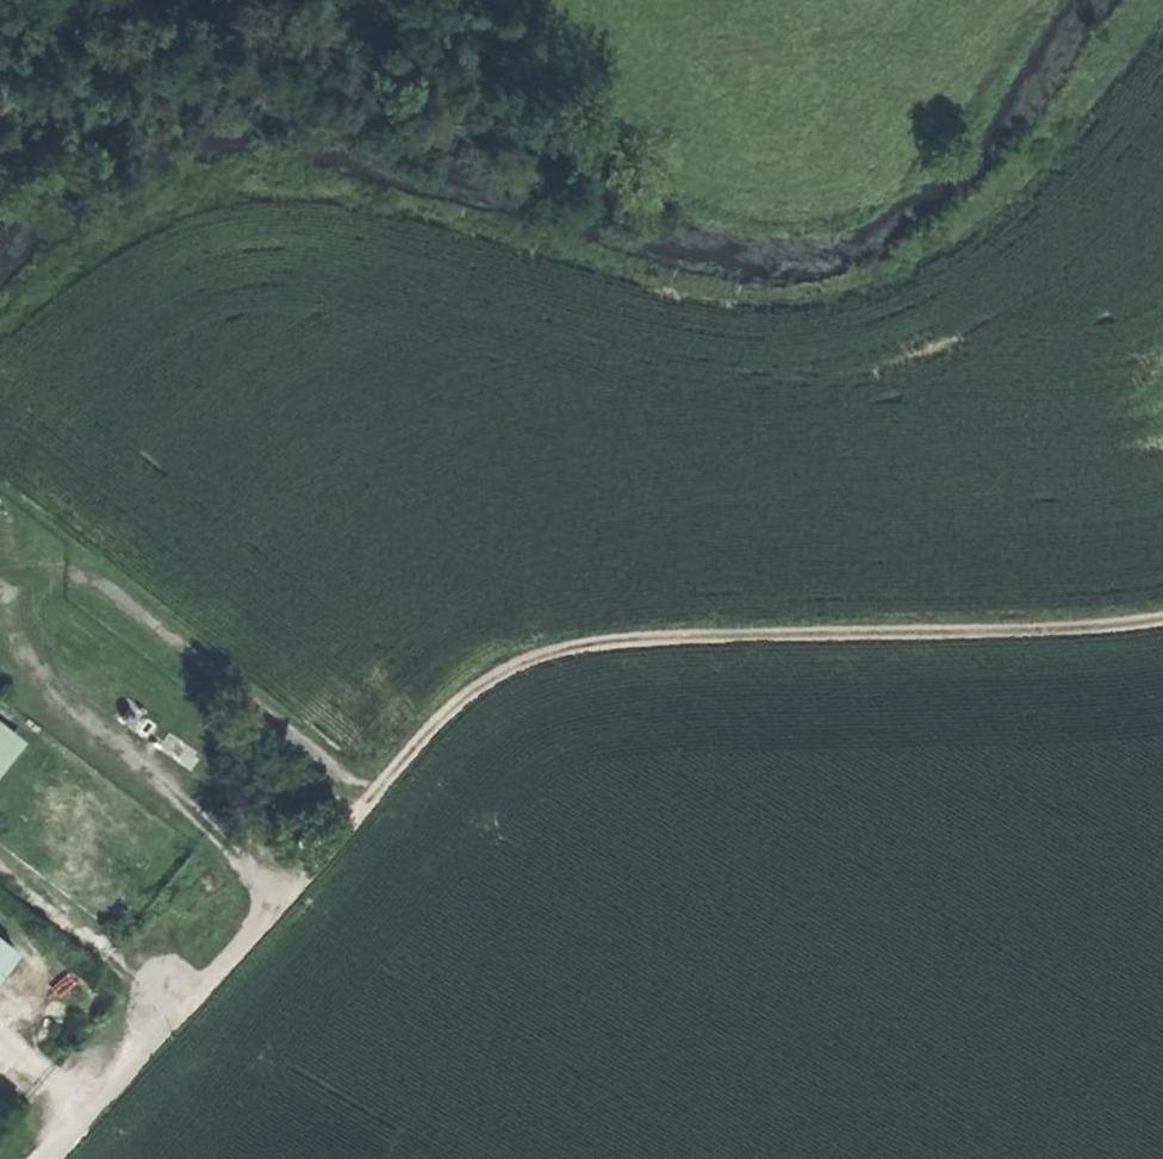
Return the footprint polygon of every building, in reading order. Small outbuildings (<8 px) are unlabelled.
[(0,721),(0,765),(22,740),(0,721)] [(0,933),(0,964),(15,944),(0,933)]
